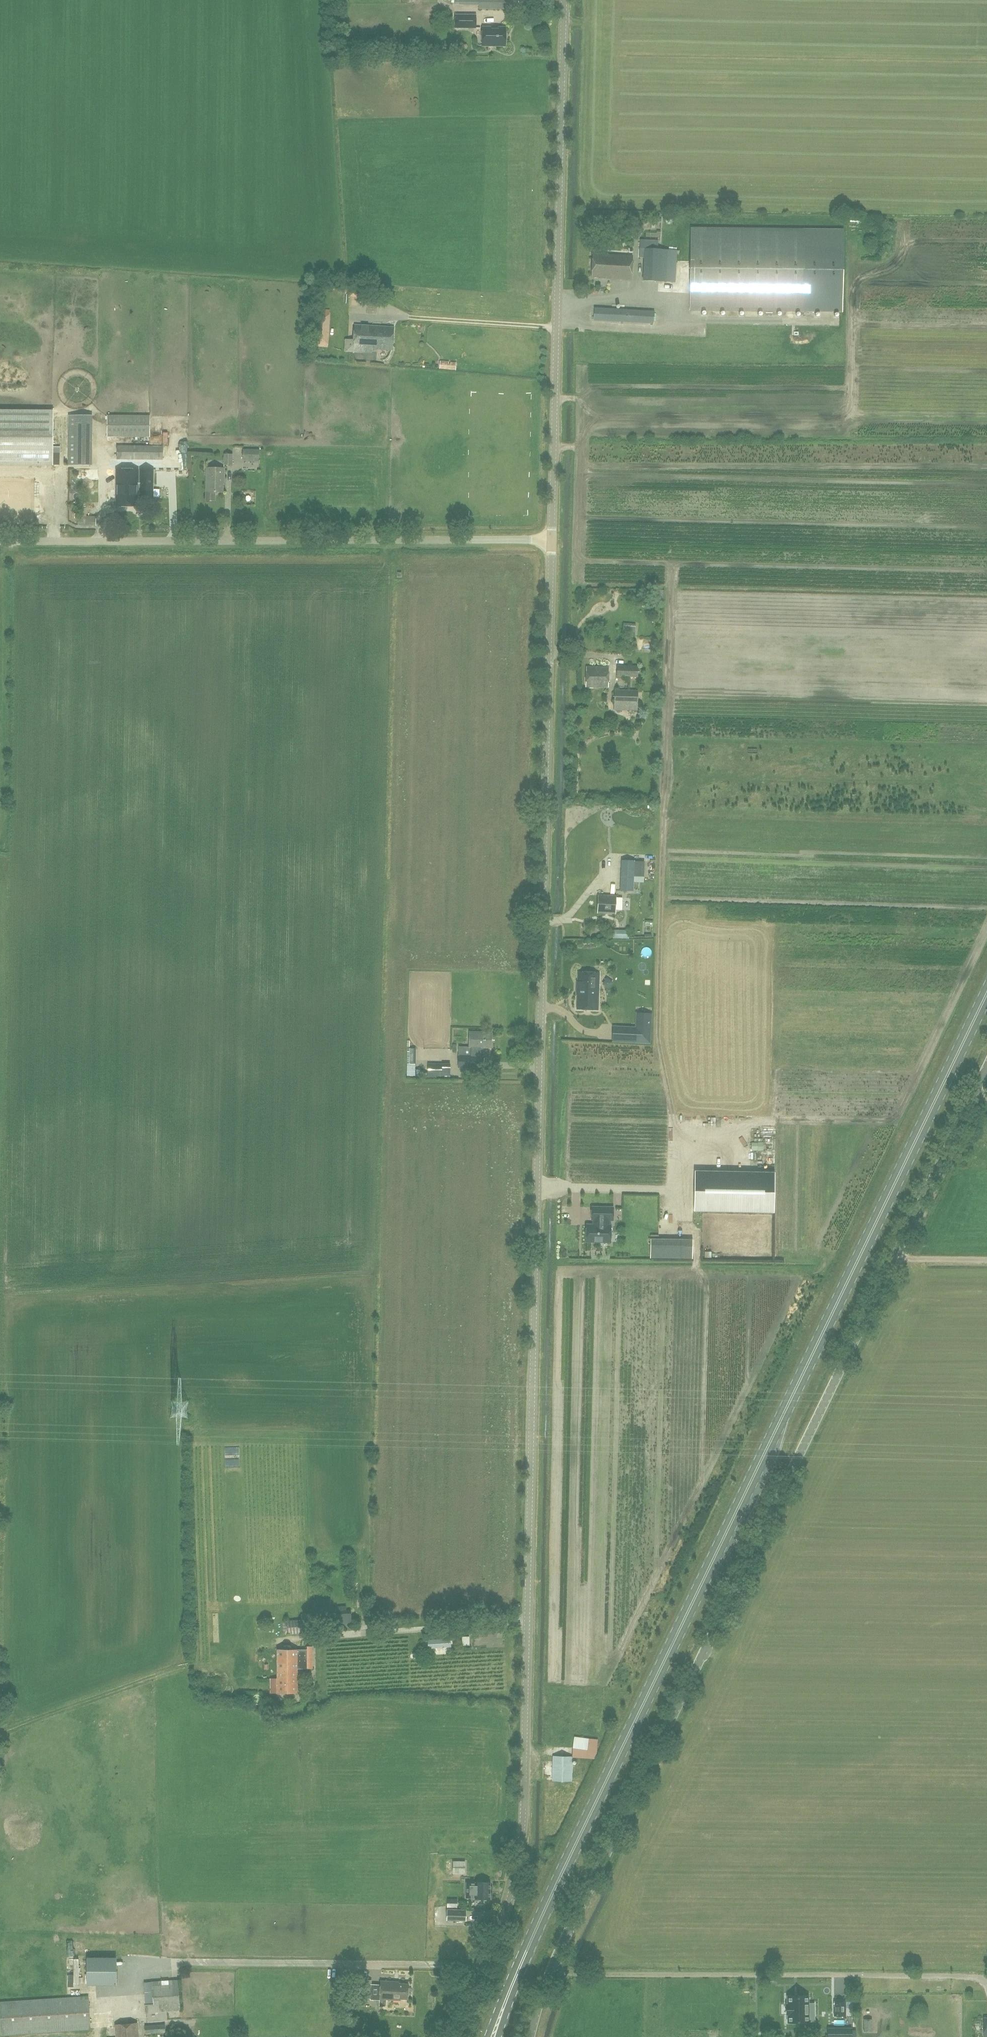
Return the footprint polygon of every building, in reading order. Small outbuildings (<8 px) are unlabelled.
[(455,6),(479,6),(479,9),(505,10),(505,0),(455,0),(455,6)] [(456,29),(476,29),(476,17),(476,15),(456,14),(456,16),(456,29)] [(482,29),(482,47),(505,47),(505,29),(482,29)] [(844,230),(691,228),(690,310),(843,312),(844,230)] [(677,251),(666,250),(645,250),(644,281),(665,282),(675,282),(677,251)] [(632,256),(593,254),(591,278),(631,280),(632,256)] [(594,321),(653,325),(654,312),(595,309),(594,321)] [(316,319),(315,340),(314,346),(327,347),(329,320),(316,319)] [(355,326),(354,339),(345,339),(345,352),(372,353),(372,350),(393,351),(394,328),(355,326)] [(439,369),(456,371),(457,363),(451,362),(451,364),(449,364),(449,362),(440,361),(439,369)] [(30,411),(0,411),(0,466),(53,466),(53,411),(30,411)] [(92,465),(92,415),(68,415),(68,465),(92,465)] [(150,416),(107,415),(107,437),(150,438),(150,416)] [(117,447),(117,459),(163,459),(163,447),(117,447)] [(259,461),(260,451),(243,450),(243,460),(259,461)] [(225,455),(224,466),(232,466),(233,456),(225,455)] [(187,466),(187,458),(172,459),(173,466),(187,466)] [(224,470),(207,469),(206,501),(214,502),(214,493),(222,494),(223,480),(224,480),(224,470)] [(138,491),(138,471),(117,471),(117,507),(137,507),(137,498),(140,498),(140,499),(151,499),(151,471),(140,471),(140,491),(138,491)] [(96,517),(87,517),(86,503),(78,503),(78,517),(78,526),(96,526),(96,517)] [(617,677),(637,678),(637,667),(617,667),(617,677)] [(609,668),(586,668),(586,688),(608,688),(609,668)] [(634,861),(621,860),(620,890),(633,891),(634,861)] [(616,897),(598,896),(598,914),(615,915),(616,897)] [(639,945),(631,945),(631,954),(639,954),(639,945)] [(598,1010),(599,973),(578,973),(577,1010),(598,1010)] [(649,1025),(637,1024),(637,1029),(613,1027),(612,1041),(648,1042),(649,1025)] [(470,1047),(460,1047),(459,1068),(484,1068),(484,1056),(481,1056),(481,1048),(491,1048),(491,1033),(470,1033),(470,1047)] [(428,1076),(450,1076),(450,1064),(428,1064),(428,1076)] [(694,1211),(774,1212),(775,1172),(695,1171),(694,1211)] [(610,1242),(611,1226),(609,1226),(609,1220),(613,1220),(613,1208),(592,1207),(592,1219),(595,1219),(595,1225),(587,1225),(586,1241),(610,1242)] [(580,1249),(580,1239),(570,1239),(570,1249),(580,1249)] [(694,1240),(651,1240),(651,1257),(695,1257),(694,1240)] [(311,1605),(312,1625),(352,1622),(351,1610),(332,1611),(331,1603),(311,1605)] [(304,1619),(282,1621),(284,1635),(305,1633),(304,1619)] [(423,1650),(450,1648),(449,1641),(444,1641),(444,1638),(438,1638),(438,1641),(423,1642),(423,1650)] [(277,1650),(277,1673),(274,1673),(274,1678),(277,1678),(277,1693),(298,1693),(298,1668),(313,1668),(313,1646),(308,1646),(308,1649),(277,1650)] [(590,1747),(591,1737),(576,1736),(576,1746),(590,1747)] [(553,1756),(553,1780),(572,1781),(572,1756),(553,1756)] [(465,1871),(465,1862),(453,1862),(452,1871),(465,1871)] [(490,1899),(490,1882),(476,1882),(467,1882),(466,1895),(476,1895),(476,1898),(490,1899)] [(457,1899),(442,1899),(442,1907),(447,1907),(457,1908),(457,1899)] [(466,1910),(451,1910),(447,1909),(447,1920),(466,1921),(466,1910)] [(116,1985),(116,1958),(88,1958),(87,1985),(116,1985)] [(339,1975),(338,1988),(337,1995),(345,1995),(345,1989),(347,1976),(339,1975)] [(178,1980),(144,1983),(146,2013),(181,2010),(178,1980)] [(361,1997),(361,1998),(370,1998),(371,1980),(362,1980),(362,1987),(357,1987),(356,1997),(361,1997)] [(380,1999),(401,2000),(401,1998),(408,1999),(409,1984),(394,1983),(394,1981),(381,1981),(380,1999)] [(787,2004),(787,2014),(789,2014),(789,2022),(808,2022),(808,2014),(815,2013),(815,2003),(808,2003),(807,1996),(788,1996),(789,2004),(787,2004)] [(1,2034),(90,2028),(88,1997),(0,2002),(0,2026),(1,2034)] [(834,2001),(834,2006),(834,2016),(832,2016),(832,2023),(853,2022),(853,2016),(846,2016),(846,2001),(834,2001)] [(123,2015),(133,2016),(133,2006),(124,2005),(123,2015)] [(116,2036),(139,2036),(137,2023),(116,2024),(116,2036)] [(145,2026),(146,2034),(166,2032),(165,2024),(145,2026)] [(852,2028),(836,2029),(836,2036),(852,2036),(852,2028)]
